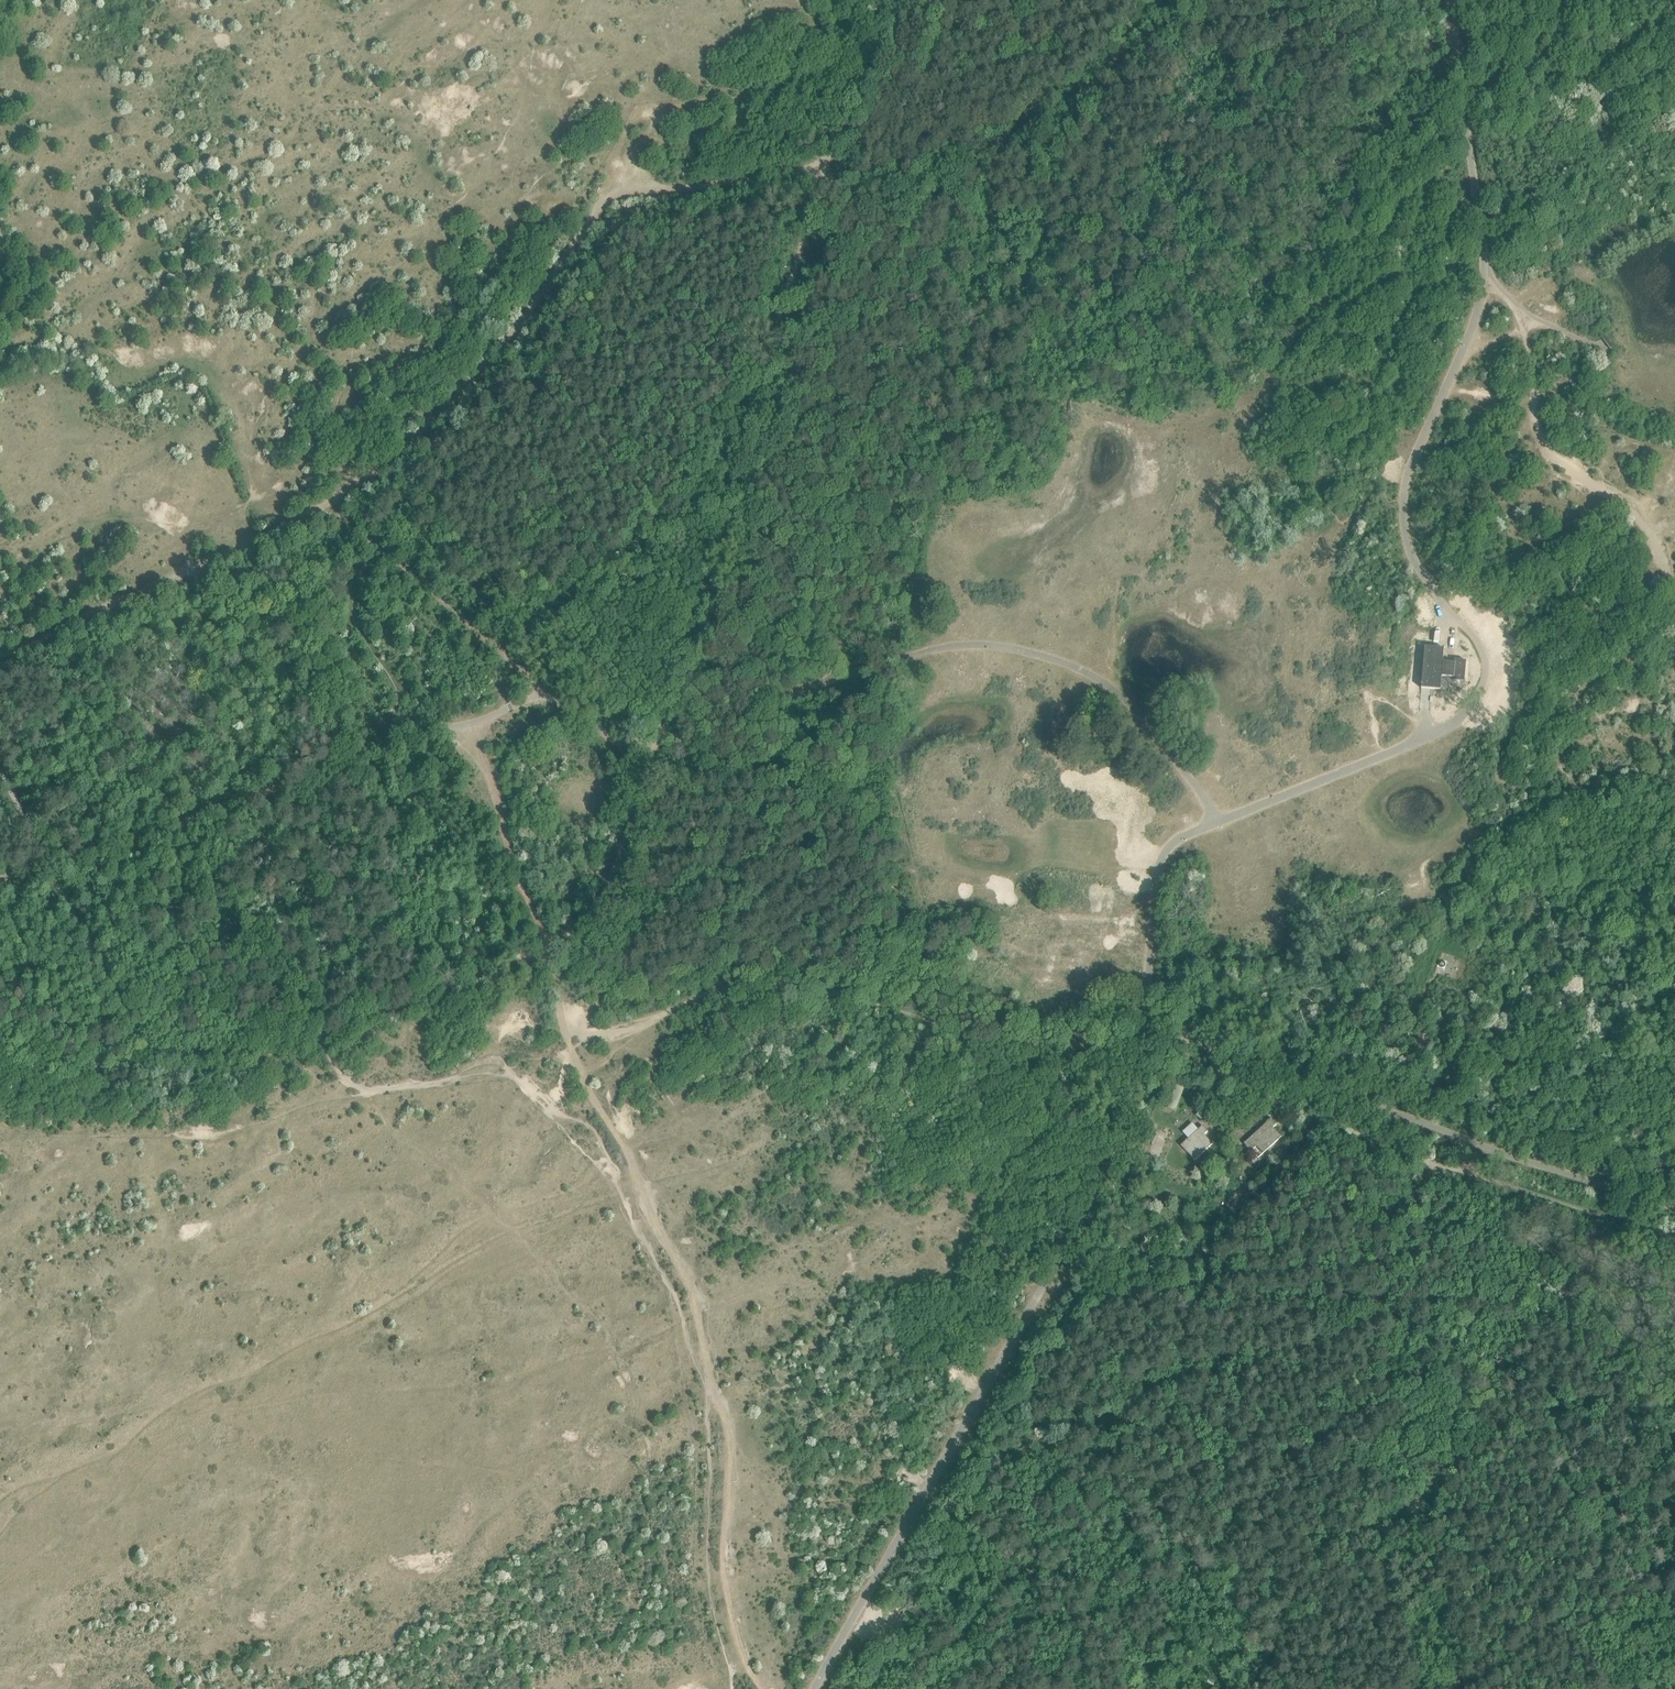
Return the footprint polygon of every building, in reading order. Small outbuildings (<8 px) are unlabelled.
[(1603,337),(1611,347),(1613,345),(1606,335),(1603,337)] [(1443,648),(1431,647),(1426,647),(1422,688),(1440,690),(1441,676),(1453,677),(1452,680),(1464,681),(1466,660),(1454,659),(1454,662),(1442,661),(1443,648)] [(1447,961),(1439,959),(1435,969),(1438,970),(1439,967),(1444,969),(1447,961)] [(1424,1047),(1428,1036),(1419,1033),(1415,1044),(1424,1047)] [(1170,1103),(1175,1105),(1181,1089),(1182,1089),(1184,1085),(1178,1082),(1170,1103)] [(1236,1089),(1257,1096),(1259,1089),(1238,1082),(1236,1089)] [(1257,1146),(1263,1153),(1281,1136),(1273,1127),(1276,1124),(1271,1118),(1244,1143),(1251,1151),(1257,1146)] [(1202,1125),(1180,1145),(1194,1160),(1212,1143),(1204,1134),(1207,1131),(1202,1125)]
